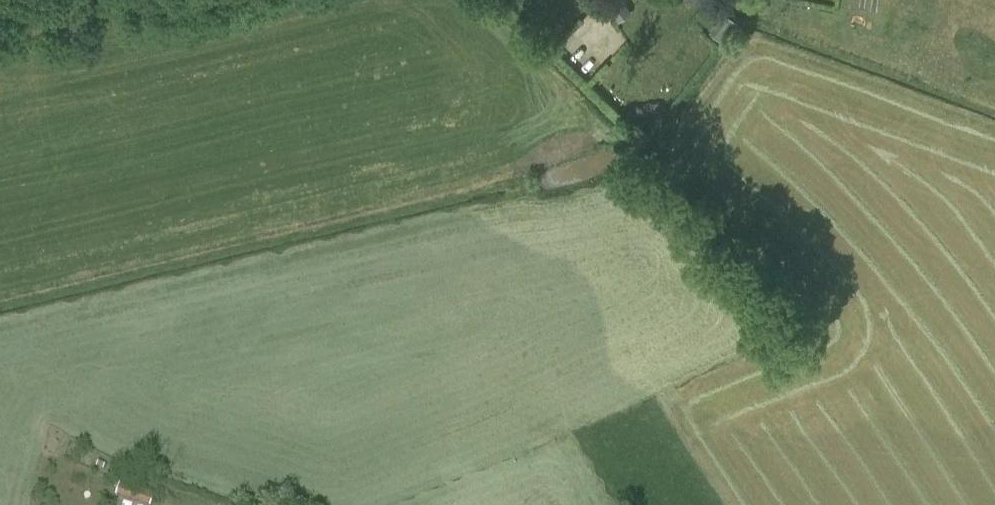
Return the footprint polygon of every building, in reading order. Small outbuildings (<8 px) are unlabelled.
[(723,10),(709,30),(725,42),(740,22),(723,10)] [(115,497),(143,504),(150,504),(154,494),(120,483),(115,497)]
